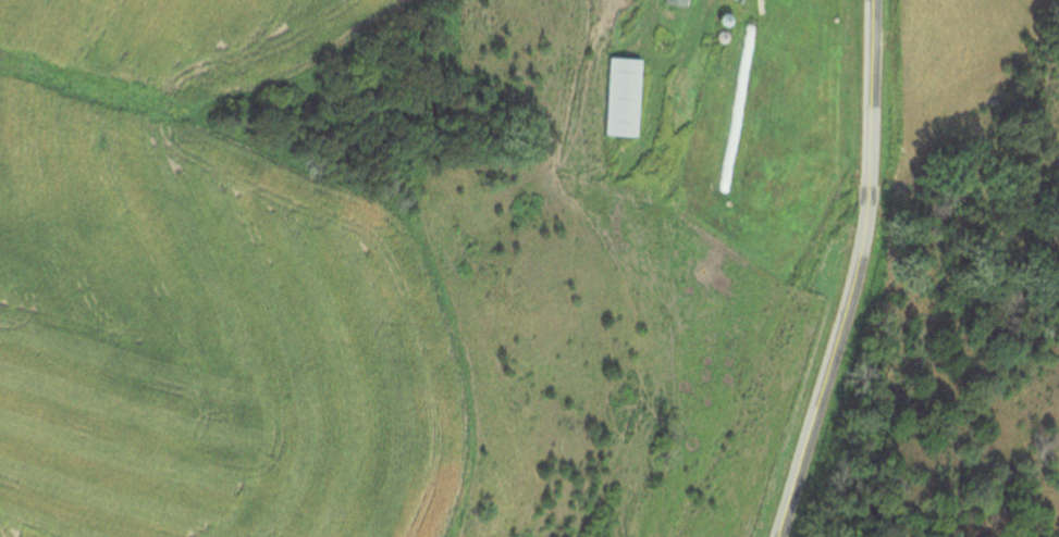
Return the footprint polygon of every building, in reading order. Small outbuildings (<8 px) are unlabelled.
[(637,59),(605,58),(601,135),(633,137),(637,59)]
